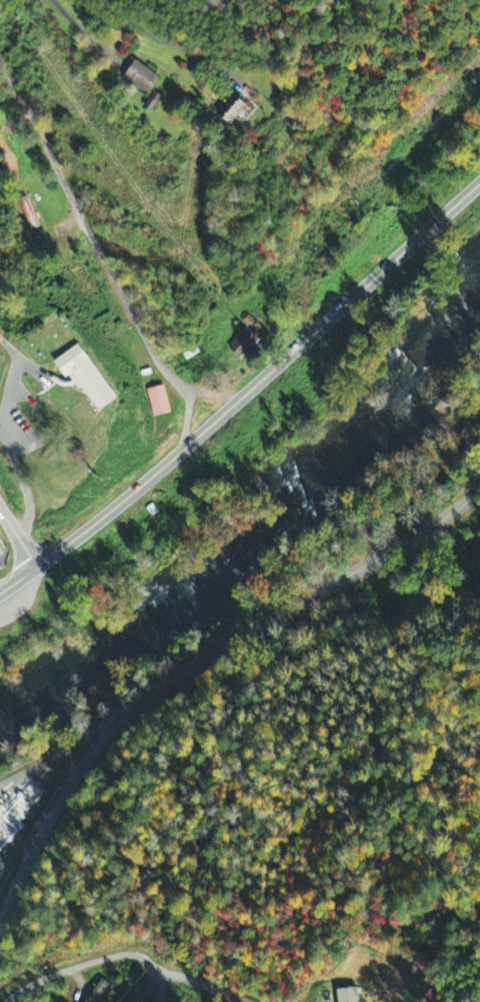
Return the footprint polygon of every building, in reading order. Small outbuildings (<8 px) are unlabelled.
[(125,83),(153,96),(162,77),(134,64),(125,83)] [(216,114),(231,127),(248,107),(233,94),(216,114)] [(242,323),(248,329),(228,348),(241,361),(266,337),(249,318),(242,323)] [(120,401),(80,346),(55,364),(68,382),(75,376),(102,414),(120,401)] [(170,416),(166,388),(148,391),(152,419),(170,416)] [(82,1001),(95,1001),(109,983),(101,977),(82,1001)] [(361,989),(341,991),(341,1001),(362,1001),(361,989)]
